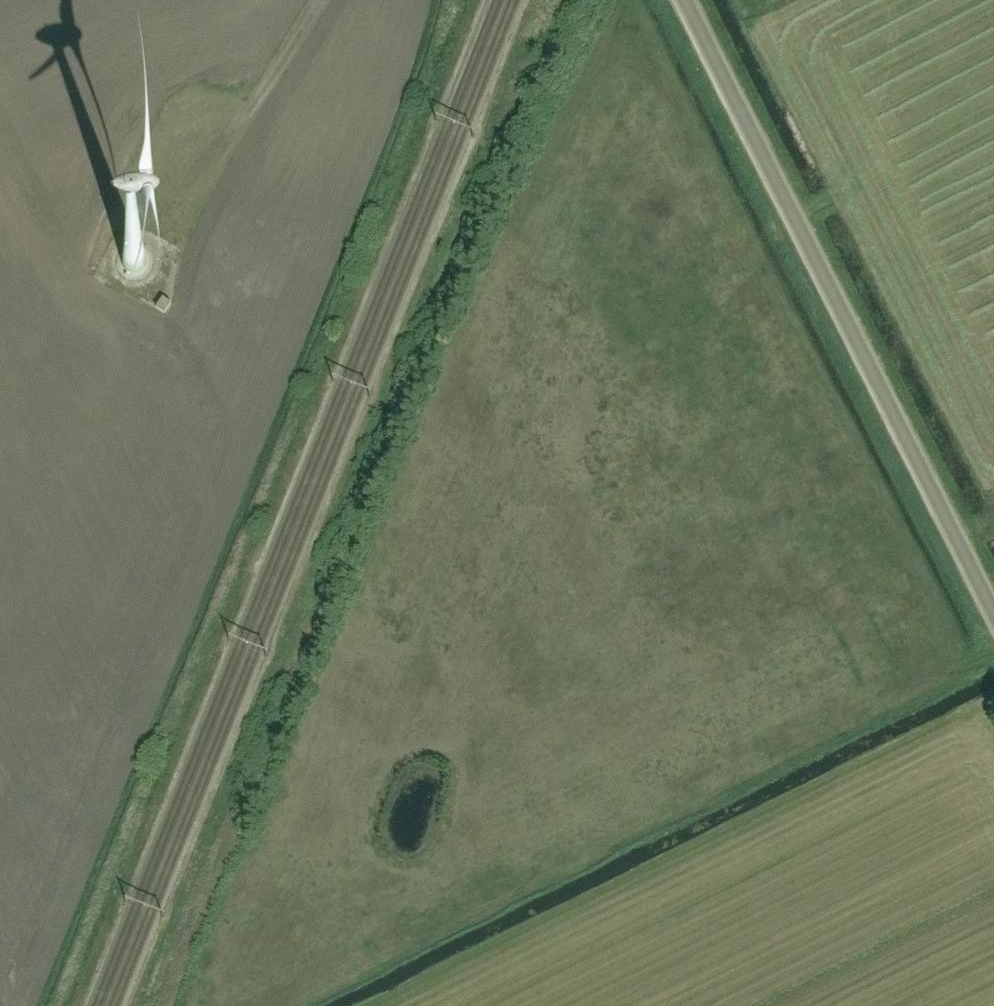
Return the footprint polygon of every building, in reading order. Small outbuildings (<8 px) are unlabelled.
[(126,252),(123,256),(122,260),(122,265),(124,269),(127,272),(131,274),(135,275),(140,274),(143,271),(146,268),(147,264),(147,259),(146,255),(143,252),(139,250),(134,249),(130,250),(126,252)] [(165,313),(172,303),(163,297),(156,308),(165,313)]
